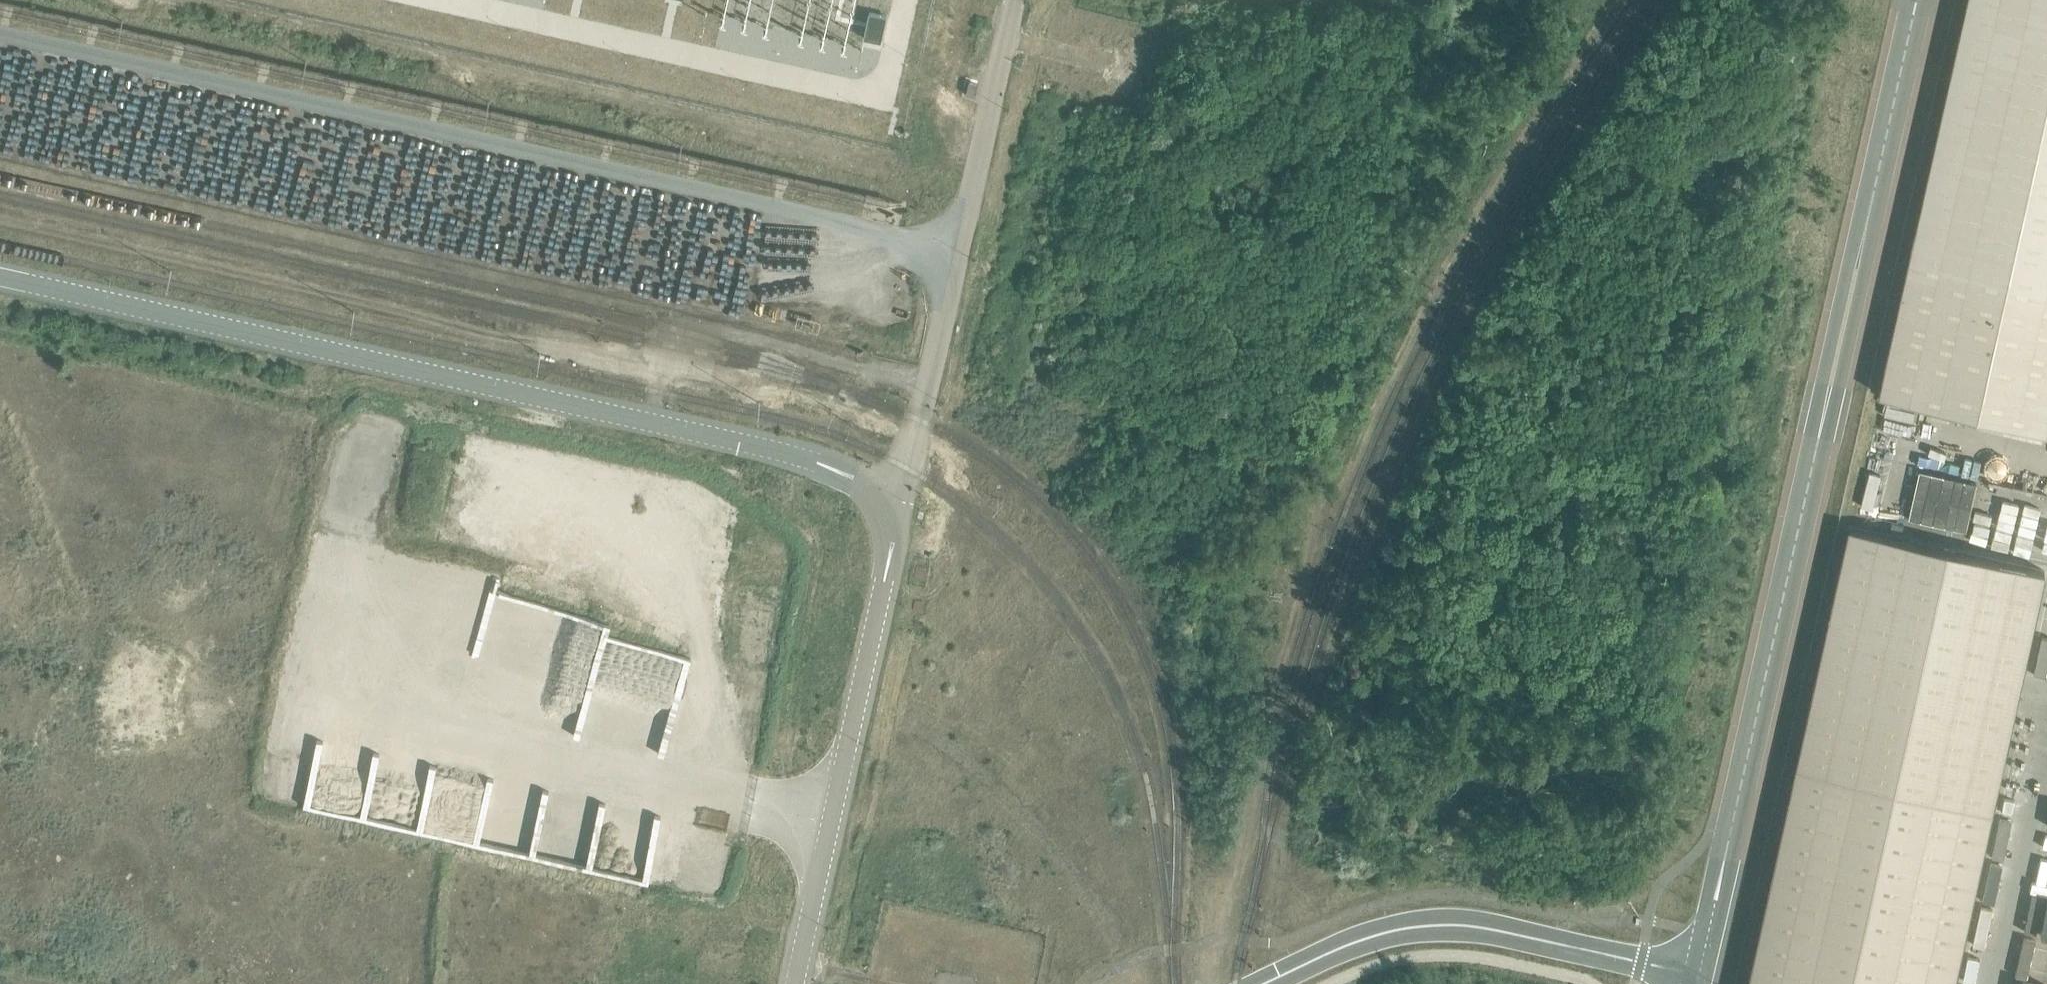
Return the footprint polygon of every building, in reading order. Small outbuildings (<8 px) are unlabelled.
[(1878,393),(1884,394),(2046,431),(2046,0),(1966,0),(1878,393)] [(869,12),(864,37),(864,38),(880,41),(886,16),(869,12)] [(1976,483),(1919,470),(1908,518),(1965,531),(1976,483)] [(1982,487),(1972,532),(2030,544),(2028,552),(2046,556),(2046,500),(1982,487)] [(1748,983),(1952,983),(2014,705),(2021,674),(2044,570),(1852,527),(1849,527),(1748,983)]
